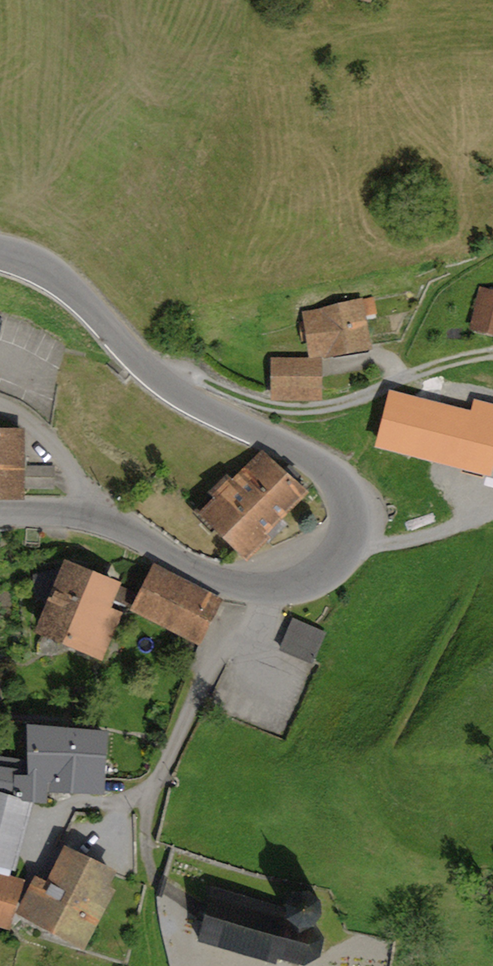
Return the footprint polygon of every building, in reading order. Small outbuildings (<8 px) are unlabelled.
[(469,328),(492,335),(492,292),(480,288),(469,328)] [(372,351),(363,300),(299,315),(309,359),(273,360),(274,402),(323,401),(323,361),(372,351)] [(391,391),(377,450),(480,478),(483,467),(492,470),(492,429),(491,428),(492,422),(492,414),(391,391)] [(28,429),(0,428),(0,490),(62,493),(63,458),(27,457),(28,429)] [(303,494),(260,450),(192,515),(235,559),(303,494)] [(54,556),(24,634),(87,658),(117,580),(54,556)] [(151,558),(127,609),(198,642),(222,591),(151,558)] [(320,634),(288,622),(277,650),(310,662),(320,634)] [(110,796),(113,730),(29,726),(25,800),(48,803),(49,794),(110,796)] [(0,794),(0,868),(15,872),(34,804),(0,794)] [(66,849),(48,885),(35,878),(15,918),(86,953),(123,877),(66,849)] [(22,882),(0,877),(0,926),(9,928),(22,882)] [(212,896),(200,944),(281,965),(321,965),(327,964),(332,944),(318,924),(212,896)]
